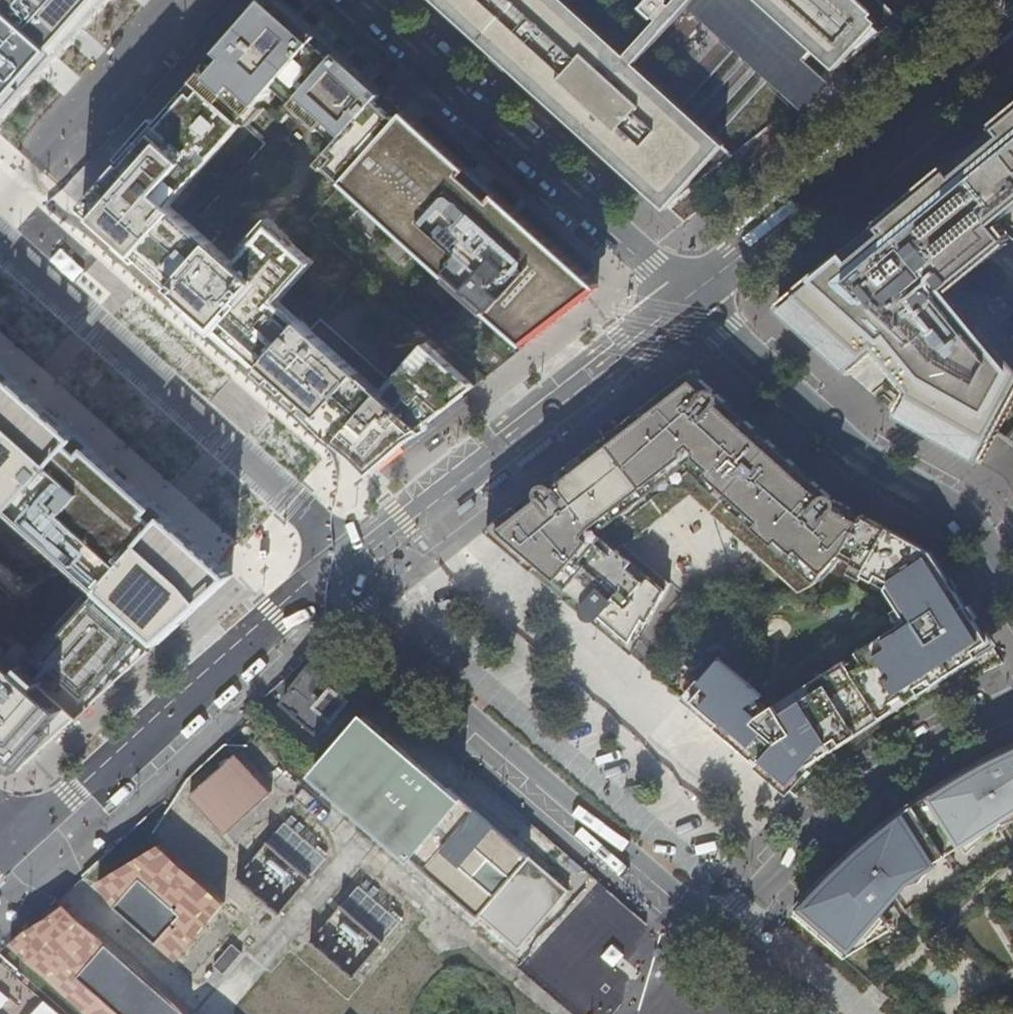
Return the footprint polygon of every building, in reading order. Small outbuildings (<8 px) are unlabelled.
[(107,0),(7,0),(0,7),(0,121),(107,0)] [(285,0),(266,0),(195,80),(241,121),(292,64),(313,83),(341,51),(285,0)] [(665,209),(725,143),(716,136),(725,126),(768,79),(790,100),(793,96),(796,97),(801,97),(803,95),(804,92),(804,89),(802,86),(815,72),(800,60),(809,49),(830,67),(881,7),(873,0),(434,0),(452,17),(604,154),(665,209)] [(331,166),(347,180),(408,112),(341,51),(313,83),(364,128),(331,166)] [(172,287),(212,242),(171,206),(243,123),(241,121),(195,80),(82,208),(172,287)] [(602,287),(408,112),(347,180),(532,343),(602,287)] [(1003,122),(1012,136),(1012,114),(1003,122)] [(979,259),(1005,237),(993,222),(1012,206),(1012,147),(1008,141),(1012,137),(1012,136),(1003,122),(922,189),(979,259)] [(876,348),(891,366),(889,368),(888,370),(889,374),(890,375),(891,376),(894,377),(896,377),(899,376),(911,391),(898,415),(977,459),(1012,393),(1012,358),(985,324),(978,329),(944,288),(979,259),(922,189),(778,309),(845,370),(876,348)] [(212,242),(172,287),(261,366),(302,321),(280,301),(315,260),(275,223),(237,264),(212,242)] [(474,385),(427,342),(382,390),(302,321),(261,366),(372,464),(474,385)] [(160,639),(233,576),(0,368),(0,496),(160,639)] [(672,485),(682,477),(671,462),(670,463),(666,458),(673,453),(679,453),(680,459),(681,463),(685,468),(688,470),(694,472),(700,471),(705,469),(710,464),(715,469),(712,471),(722,480),(719,484),(717,483),(703,498),(758,548),(772,533),(771,532),(775,527),(783,534),(779,538),(787,546),(793,561),(786,564),(782,565),(776,572),(798,592),(812,585),(821,579),(827,574),(839,561),(841,557),(852,562),(842,580),(855,587),(862,574),(864,575),(866,570),(888,527),(839,502),(692,369),(658,395),(663,401),(553,487),(548,481),(486,529),(516,554),(524,548),(534,560),(586,605),(585,606),(585,610),(585,613),(588,616),(590,617),(593,618),(596,617),(599,615),(631,641),(643,619),(648,623),(670,582),(630,548),(617,563),(612,559),(615,555),(603,546),(607,543),(610,539),(613,533),(612,527),(610,522),(608,518),(603,515),(602,508),(610,502),(613,507),(612,508),(624,522),(634,515),(642,525),(681,496),(672,485)] [(917,544),(888,527),(866,570),(893,585),(889,592),(889,593),(917,544)] [(932,552),(903,605),(948,576),(932,552)] [(973,649),(989,641),(955,588),(892,629),(899,640),(851,671),(844,660),(807,684),(812,692),(793,705),(787,697),(766,710),(759,698),(719,656),(698,679),(706,686),(693,700),(705,710),(701,714),(715,726),(726,722),(732,732),(731,733),(789,784),(803,769),(833,749),(829,743),(837,737),(841,744),(857,733),(853,727),(877,712),(881,718),(920,693),(917,687),(931,678),(934,684),(978,656),(973,649)] [(149,650),(84,593),(33,651),(92,703),(149,650)] [(19,771),(76,718),(0,651),(0,754),(19,771)] [(327,723),(343,705),(325,689),(305,672),(288,692),(290,694),(279,707),(312,736),(324,721),(327,723)] [(409,864),(461,802),(360,716),(302,782),(308,777),(409,864)] [(793,915),(840,955),(866,935),(883,916),(866,900),(1012,812),(1012,747),(988,759),(946,784),(907,810),(872,837),(843,862),(815,891),(793,915)] [(239,756),(192,798),(228,837),(275,795),(239,756)] [(530,863),(461,802),(409,864),(477,922),(530,863)] [(239,879),(285,913),(330,854),(284,819),(239,879)] [(228,908),(162,847),(101,887),(122,913),(183,966),(228,908)] [(530,863),(477,922),(511,951),(564,891),(530,863)] [(308,938),(351,984),(410,930),(367,884),(308,938)] [(10,944),(26,964),(87,1013),(184,1013),(65,906),(37,925),(10,944)] [(585,941),(563,922),(542,947),(564,966),(585,941)] [(243,953),(233,944),(214,966),(225,975),(243,953)] [(631,982),(596,952),(587,962),(622,993),(631,982)]
